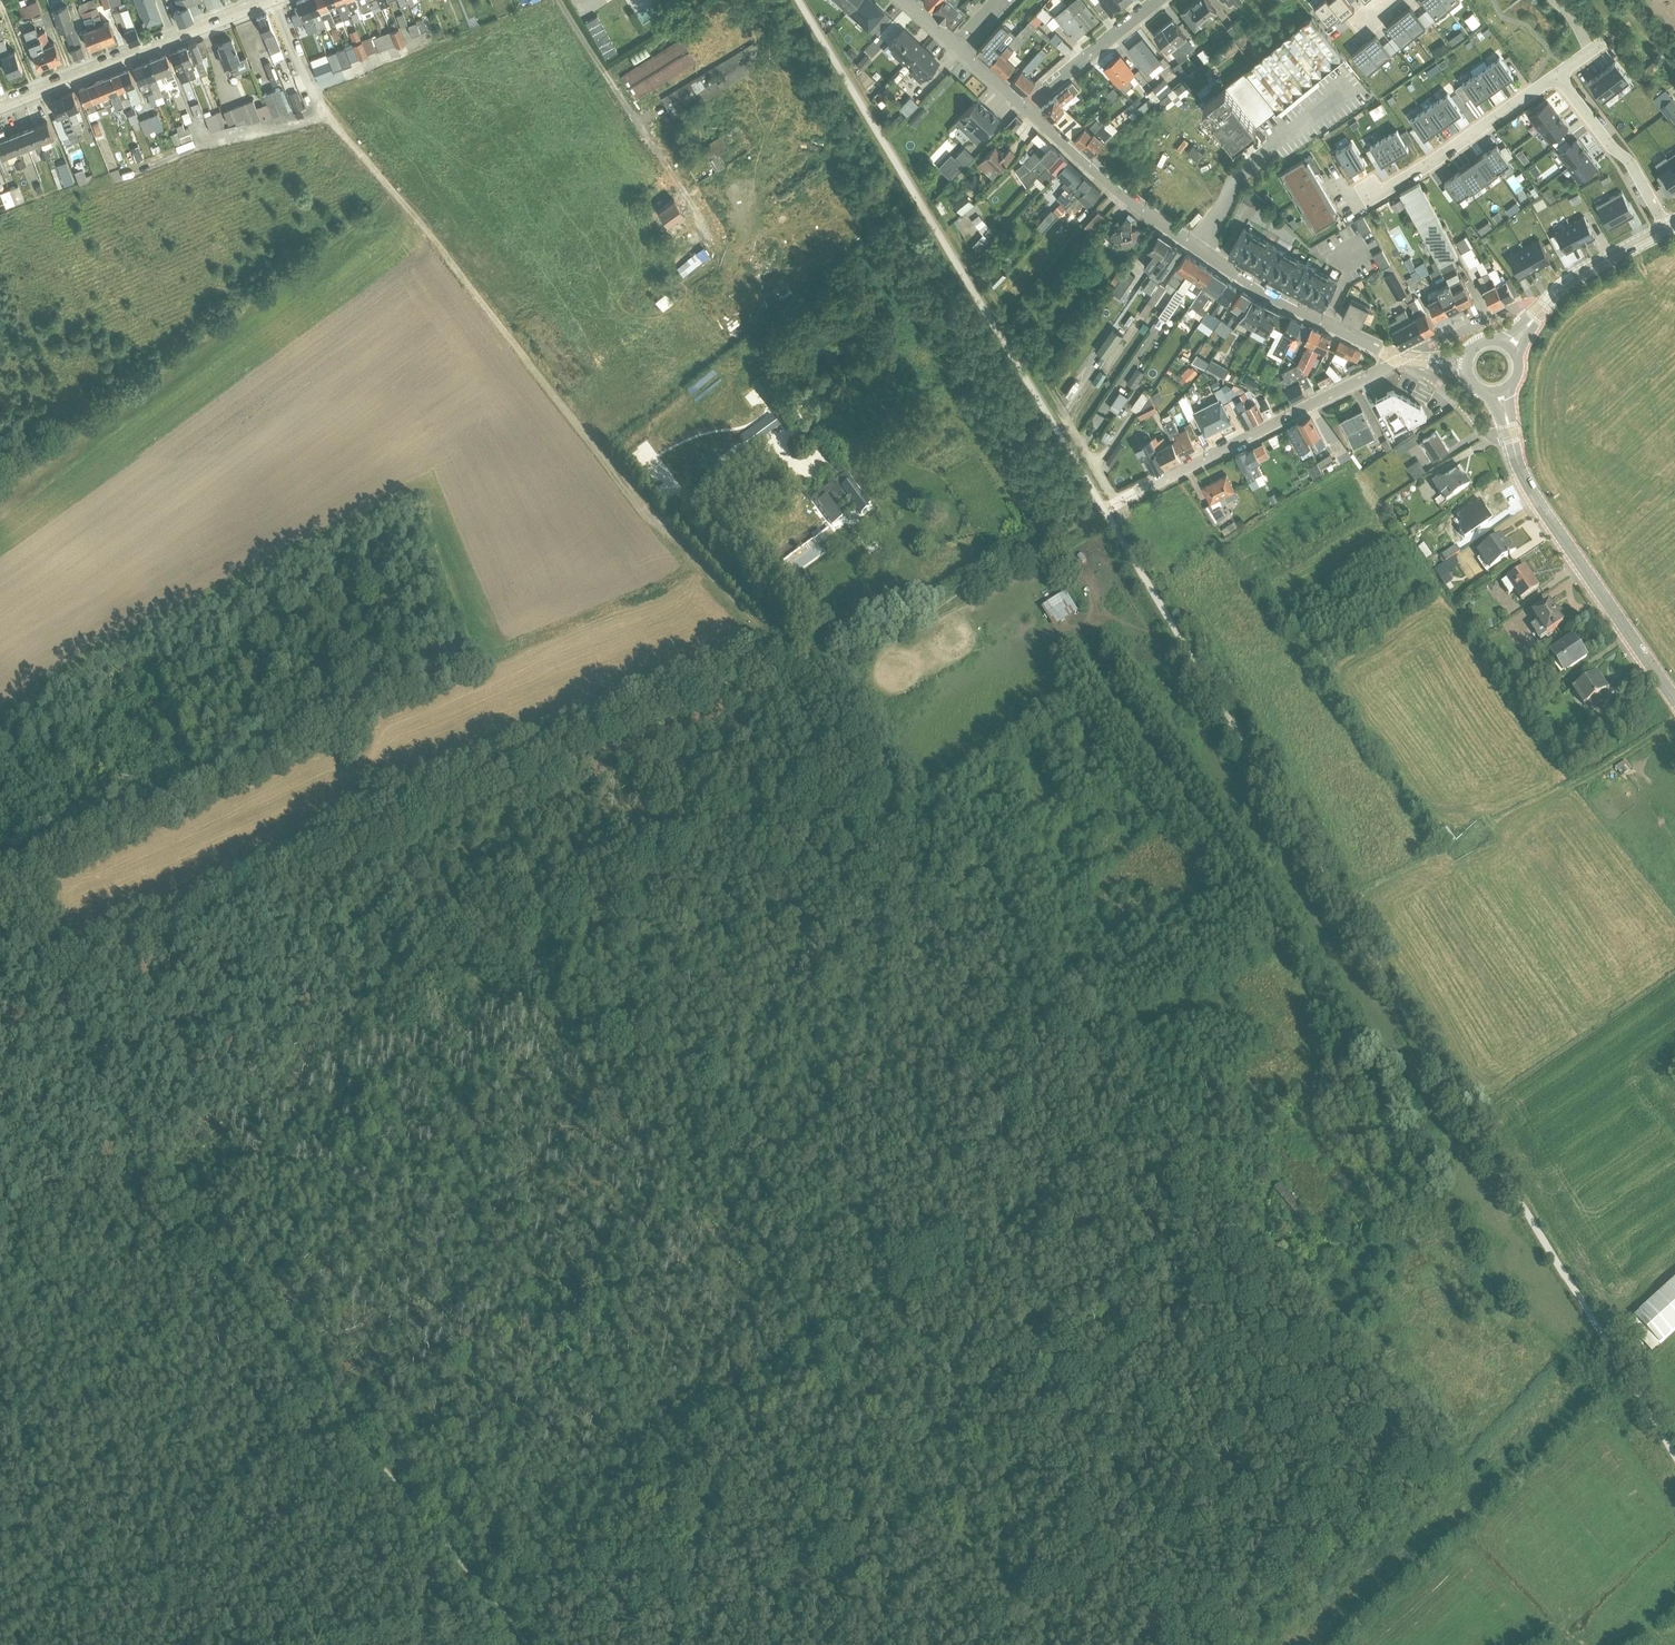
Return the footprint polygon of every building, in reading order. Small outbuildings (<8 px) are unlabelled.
[(94,0),(93,0),(88,2),(90,11),(103,45),(109,42),(110,43),(116,40),(109,21),(103,24),(94,0)] [(111,7),(108,0),(101,0),(104,10),(111,7)] [(144,24),(145,28),(162,21),(154,0),(134,0),(144,24)] [(187,4),(186,0),(175,0),(180,10),(174,13),(179,24),(180,26),(194,21),(192,17),(187,4)] [(306,0),(303,0),(297,2),(299,8),(295,9),(298,15),(292,17),(296,26),(304,23),(309,33),(317,30),(306,0)] [(317,30),(319,34),(328,31),(328,29),(316,0),(306,0),(317,30)] [(328,29),(332,28),(336,27),(326,0),(316,0),(328,29)] [(336,27),(337,27),(345,24),(343,20),(336,0),(326,0),(336,27)] [(343,20),(349,17),(352,24),(354,23),(345,0),(336,0),(343,20)] [(354,23),(357,29),(363,27),(360,19),(363,18),(356,0),(345,0),(354,23)] [(363,18),(363,19),(374,15),(373,12),(368,0),(356,0),(363,18)] [(373,12),(381,8),(378,0),(368,0),(373,12)] [(381,8),(385,7),(386,7),(390,6),(389,2),(388,0),(378,0),(381,8)] [(658,1),(665,13),(673,8),(668,0),(659,0),(658,1)] [(858,0),(838,0),(849,10),(858,0)] [(849,10),(868,27),(883,11),(871,0),(858,0),(849,10)] [(924,1),(924,3),(926,5),(928,5),(932,8),(940,0),(923,0),(924,1)] [(932,8),(931,10),(953,30),(960,22),(965,17),(964,16),(966,13),(955,4),(958,0),(940,0),(932,8)] [(1086,30),(1098,21),(1081,0),(1075,0),(1067,6),(1086,30)] [(1118,0),(1092,0),(1106,18),(1111,14),(1112,15),(1123,6),(1118,0)] [(1183,12),(1197,30),(1218,13),(1207,0),(1201,0),(1194,6),(1192,4),(1183,12)] [(1310,6),(1327,28),(1351,9),(1344,0),(1317,0),(1310,6)] [(1429,8),(1424,12),(1432,22),(1449,8),(1442,0),(1423,0),(1429,8)] [(1459,0),(1442,0),(1449,8),(1459,0)] [(1449,8),(1453,13),(1464,5),(1460,0),(1459,0),(1449,8)] [(27,6),(31,18),(42,14),(37,2),(27,6)] [(82,14),(90,11),(88,2),(79,6),(80,8),(78,8),(80,14),(82,14)] [(128,30),(125,31),(129,44),(130,46),(141,42),(140,39),(126,3),(123,5),(119,6),(121,11),(127,28),(128,30)] [(27,6),(19,8),(23,21),(31,18),(27,6)] [(75,60),(85,56),(67,6),(51,12),(60,34),(65,32),(75,60)] [(1036,14),(1043,20),(1053,30),(1060,24),(1065,29),(1063,31),(1069,36),(1071,35),(1075,39),(1086,30),(1067,6),(1055,16),(1043,7),(1036,14)] [(1398,16),(1414,36),(1432,22),(1424,12),(1418,17),(1410,7),(1398,16)] [(1469,10),(1460,16),(1467,27),(1476,21),(1469,10)] [(90,11),(82,14),(88,30),(83,31),(90,50),(103,45),(90,11)] [(127,28),(121,11),(114,14),(117,23),(121,22),(125,31),(128,30),(127,28)] [(403,14),(396,16),(401,27),(407,24),(403,14)] [(1031,20),(1037,26),(1042,21),(1043,20),(1036,14),(1036,15),(1031,20)] [(267,15),(257,19),(270,54),(281,50),(267,15)] [(597,16),(586,22),(606,58),(617,52),(597,16)] [(1312,16),(1244,70),(1245,71),(1227,86),(1222,80),(1218,80),(1217,81),(1212,75),(1208,78),(1211,82),(1198,93),(1205,102),(1199,107),(1231,146),(1248,132),(1250,135),(1260,127),(1258,125),(1276,110),(1281,116),(1320,84),(1315,78),(1344,55),(1339,49),(1333,41),(1312,16)] [(1414,36),(1398,16),(1387,26),(1395,36),(1389,41),(1396,50),(1414,36)] [(416,23),(420,33),(428,30),(423,18),(415,21),(416,23)] [(1235,24),(1242,34),(1248,29),(1241,19),(1235,24)] [(1009,44),(991,64),(1006,77),(1022,60),(1016,54),(1018,52),(1017,50),(1035,30),(1048,42),(1051,39),(1037,26),(1031,20),(1009,44)] [(1173,20),(1163,27),(1188,56),(1196,50),(1189,42),(1190,42),(1173,20)] [(19,31),(30,27),(28,21),(17,25),(19,31)] [(420,33),(416,23),(408,26),(412,37),(420,33)] [(991,64),(1009,44),(1003,38),(1010,31),(1002,23),(977,52),(991,64)] [(1242,34),(1235,24),(1228,29),(1235,39),(1242,34)] [(1476,36),(1486,31),(1483,26),(1474,32),(1476,36)] [(340,37),(337,27),(331,29),(335,39),(340,37)] [(1163,27),(1154,35),(1168,52),(1171,50),(1180,62),(1188,56),(1163,27)] [(1456,28),(1443,37),(1448,44),(1461,35),(1456,28)] [(353,44),(359,59),(368,56),(367,54),(360,39),(357,29),(349,33),(353,44)] [(391,32),(396,45),(397,47),(405,44),(399,29),(391,32)] [(908,62),(921,46),(903,30),(888,46),(895,52),(892,54),(904,65),(908,62)] [(4,40),(0,31),(0,59),(2,58),(10,77),(23,72),(10,37),(4,40)] [(38,35),(50,65),(62,61),(54,43),(51,45),(46,32),(38,35)] [(382,35),(387,48),(396,45),(391,32),(382,35)] [(39,70),(50,65),(38,35),(31,38),(32,38),(36,50),(32,52),(39,70)] [(360,39),(367,54),(374,52),(376,51),(370,37),(370,35),(360,39)] [(370,37),(376,51),(376,52),(387,48),(382,35),(377,37),(376,35),(370,37)] [(1364,44),(1379,64),(1396,50),(1389,41),(1384,45),(1376,35),(1364,44)] [(32,38),(28,40),(32,52),(36,50),(32,38)] [(682,39),(621,77),(635,100),(696,62),(682,39)] [(1142,39),(1132,47),(1135,50),(1132,52),(1149,73),(1149,72),(1153,78),(1170,65),(1164,57),(1159,61),(1142,39)] [(1440,39),(1427,49),(1432,56),(1445,47),(1440,39)] [(1062,40),(1056,46),(1066,56),(1068,54),(1072,50),(1062,40)] [(205,67),(209,65),(203,41),(189,46),(196,66),(200,76),(200,77),(208,75),(205,67)] [(232,41),(219,47),(222,55),(220,56),(228,77),(251,68),(250,67),(246,57),(240,60),(232,41)] [(1218,41),(1211,46),(1215,51),(1221,46),(1218,41)] [(350,62),(351,62),(359,59),(353,44),(345,47),(345,48),(350,62)] [(755,44),(662,100),(673,119),(766,63),(755,44)] [(1379,64),(1364,44),(1352,54),(1368,73),(1379,64)] [(645,46),(629,55),(635,65),(651,56),(645,46)] [(921,46),(908,62),(914,68),(910,73),(920,82),(938,62),(921,46)] [(200,76),(196,66),(194,66),(186,47),(178,50),(190,80),(200,76)] [(350,62),(345,48),(337,52),(343,68),(352,65),(351,62),(350,62)] [(852,48),(847,53),(853,59),(857,54),(852,48)] [(1204,49),(1197,54),(1204,63),(1211,58),(1204,49)] [(181,83),(190,80),(178,50),(170,54),(181,83)] [(327,55),(331,66),(338,64),(333,51),(326,54),(327,55)] [(1040,51),(1011,82),(1025,95),(1036,82),(1028,75),(1046,56),(1040,51)] [(170,90),(178,87),(166,55),(158,59),(170,90)] [(331,66),(327,55),(310,61),(318,81),(334,75),(331,66)] [(867,55),(857,66),(862,70),(872,60),(867,55)] [(1106,67),(1105,68),(1120,86),(1122,85),(1126,91),(1133,86),(1134,87),(1140,82),(1120,56),(1119,57),(1120,57),(1106,68),(1106,67)] [(1489,66),(1503,85),(1514,77),(1500,58),(1489,66)] [(166,91),(170,90),(158,59),(150,62),(163,96),(167,106),(172,104),(169,96),(168,96),(166,91)] [(1421,68),(1425,75),(1436,68),(1431,61),(1421,68)] [(155,99),(163,96),(150,62),(142,65),(155,99)] [(270,62),(265,64),(273,85),(278,83),(276,78),(278,77),(274,67),(272,68),(270,62)] [(1602,72),(1616,91),(1630,81),(1615,62),(1602,72)] [(1179,63),(1173,67),(1178,73),(1183,81),(1189,76),(1179,63)] [(157,104),(155,99),(142,65),(133,68),(144,97),(147,95),(152,107),(157,104)] [(1475,76),(1488,95),(1502,85),(1503,85),(1489,66),(1475,76)] [(905,91),(911,83),(901,75),(902,73),(896,68),(888,77),(905,91)] [(132,105),(141,101),(129,70),(120,74),(132,105)] [(1153,89),(1161,98),(1183,81),(1178,73),(1177,74),(1172,72),(1169,77),(1168,77),(1153,89)] [(1616,91),(1602,72),(1589,82),(1603,101),(1616,91)] [(124,108),(132,105),(120,74),(112,77),(124,108)] [(1463,84),(1472,98),(1476,103),(1488,95),(1475,76),(1463,84)] [(116,111),(124,108),(112,77),(104,80),(116,111)] [(117,115),(116,111),(104,80),(96,83),(108,115),(113,113),(115,116),(117,115)] [(1192,90),(1185,82),(1174,90),(1173,89),(1168,93),(1169,94),(1158,103),(1166,112),(1192,90)] [(100,118),(108,115),(96,83),(87,87),(100,118)] [(1052,120),(1065,109),(1079,97),(1076,94),(1080,92),(1073,84),(1043,107),(1042,108),(1043,108),(1043,111),(1042,111),(1043,111),(1051,119),(1052,120)] [(1472,98),(1463,84),(1456,89),(1455,89),(1465,103),(1472,98)] [(91,122),(100,118),(87,87),(79,90),(86,106),(89,105),(90,109),(86,110),(91,122)] [(267,104),(272,117),(291,109),(283,90),(281,91),(279,88),(263,95),(267,104)] [(1114,88),(1106,96),(1111,102),(1119,95),(1114,88)] [(1138,108),(1143,113),(1161,98),(1153,89),(1147,94),(1151,98),(1138,108)] [(297,91),(289,95),(295,110),(296,112),(304,109),(304,108),(297,91)] [(1654,100),(1669,119),(1671,118),(1674,123),(1674,103),(1665,91),(1654,100)] [(73,93),(62,97),(77,135),(84,133),(79,122),(83,120),(73,93)] [(1437,102),(1451,122),(1462,114),(1448,94),(1437,102)] [(73,144),(80,142),(77,135),(62,97),(51,101),(58,119),(53,121),(61,140),(70,137),(73,144)] [(910,97),(899,109),(908,117),(919,105),(910,97)] [(272,117),(267,104),(256,108),(253,100),(224,112),(229,124),(235,122),(237,127),(272,117)] [(978,100),(955,124),(976,144),(999,120),(989,110),(988,111),(987,110),(988,109),(981,103),(980,104),(979,103),(980,102),(978,100)] [(1364,109),(1370,119),(1383,111),(1377,101),(1364,109)] [(1423,112),(1437,131),(1451,122),(1437,102),(1423,112)] [(1540,129),(1559,116),(1548,102),(1529,117),(1539,130),(1540,129)] [(197,121),(204,118),(198,103),(191,106),(197,121)] [(1143,113),(1138,108),(1133,103),(1129,107),(1139,116),(1143,113)] [(921,106),(907,120),(914,127),(928,112),(921,106)] [(137,124),(137,117),(134,109),(126,112),(132,126),(137,124)] [(1065,109),(1052,120),(1060,127),(1071,137),(1072,136),(1084,126),(1065,109)] [(219,123),(215,114),(212,116),(210,111),(204,114),(205,118),(211,133),(221,129),(219,123)] [(219,123),(221,129),(225,128),(225,127),(221,112),(215,114),(219,123)] [(1437,131),(1423,112),(1411,121),(1424,140),(1437,131)] [(182,116),(186,125),(192,122),(189,113),(182,116)] [(901,113),(888,127),(892,130),(905,116),(901,113)] [(150,117),(155,131),(163,128),(158,114),(150,117)] [(1084,126),(1072,136),(1075,140),(1082,147),(1083,146),(1103,123),(1105,125),(1109,122),(1106,120),(1100,114),(1097,118),(1098,119),(1089,130),(1084,126)] [(119,119),(123,129),(130,126),(127,116),(119,119)] [(1017,116),(1008,126),(1013,131),(1022,122),(1017,116)] [(1559,116),(1540,129),(1551,143),(1552,142),(1562,134),(1569,129),(1559,116)] [(150,117),(139,122),(145,135),(155,131),(150,117)] [(34,128),(46,158),(52,156),(49,149),(53,147),(50,140),(54,138),(47,122),(34,128)] [(1109,122),(1105,125),(1106,127),(1105,128),(1113,135),(1118,130),(1109,122)] [(1103,123),(1083,146),(1092,155),(1104,142),(1105,143),(1114,136),(1113,135),(1105,128),(1106,127),(1105,125),(1103,123)] [(99,124),(93,126),(97,137),(102,135),(99,124)] [(191,134),(189,129),(185,131),(183,125),(176,128),(180,138),(191,134)] [(42,160),(46,158),(34,128),(22,133),(28,149),(36,145),(42,160)] [(1384,139),(1395,158),(1409,150),(1397,131),(1384,139)] [(20,152),(28,149),(22,133),(10,138),(21,168),(27,166),(24,158),(23,159),(20,152)] [(1038,177),(1060,154),(1038,133),(1032,139),(1040,146),(1016,172),(1027,188),(1033,182),(1038,177)] [(193,147),(195,146),(193,140),(191,134),(180,138),(183,145),(176,148),(178,153),(193,147)] [(1562,134),(1552,142),(1556,147),(1566,139),(1562,134)] [(707,155),(721,145),(713,135),(699,145),(707,155)] [(1175,149),(1184,141),(1180,137),(1172,146),(1175,149)] [(21,168),(10,138),(0,141),(0,151),(3,158),(7,157),(10,164),(14,162),(17,170),(21,168)] [(1331,148),(1345,175),(1362,167),(1348,139),(1331,148)] [(1395,158),(1384,139),(1371,147),(1382,166),(1395,158)] [(1560,153),(1571,145),(1567,140),(1556,148),(1560,153)] [(1571,145),(1560,153),(1560,154),(1570,167),(1588,153),(1578,140),(1571,145)] [(1188,153),(1200,162),(1206,155),(1194,145),(1188,153)] [(1485,155),(1498,173),(1510,164),(1508,161),(1500,150),(1497,146),(1485,155)] [(1500,150),(1508,161),(1514,157),(1506,146),(1500,150)] [(138,147),(132,149),(137,162),(143,160),(138,147)] [(995,147),(977,165),(992,180),(997,175),(996,174),(1015,155),(1010,150),(1004,155),(995,147)] [(65,152),(67,159),(78,156),(76,148),(65,152)] [(951,155),(938,169),(951,180),(963,167),(965,168),(975,157),(965,148),(955,158),(951,155)] [(1517,148),(1511,152),(1518,162),(1524,158),(1517,148)] [(1588,153),(1570,167),(1568,168),(1579,182),(1598,168),(1588,153)] [(1060,154),(1038,177),(1046,185),(1057,173),(1068,161),(1060,154)] [(1674,172),(1674,154),(1667,159),(1674,172)] [(1306,164),(1309,162),(1317,174),(1319,172),(1321,171),(1311,155),(1282,172),(1286,179),(1284,180),(1288,187),(1290,186),(1295,193),(1292,195),(1297,202),(1299,201),(1304,208),(1301,210),(1310,224),(1312,222),(1317,230),(1338,217),(1334,211),(1306,164)] [(1471,164),(1484,183),(1498,173),(1485,155),(1471,164)] [(1176,156),(1173,161),(1184,169),(1188,164),(1176,156)] [(1208,157),(1197,171),(1207,179),(1218,165),(1208,157)] [(1655,165),(1661,173),(1657,176),(1661,182),(1660,183),(1663,188),(1668,195),(1674,190),(1674,172),(1667,159),(1665,158),(1655,165)] [(1068,161),(1057,173),(1066,181),(1062,185),(1066,189),(1056,199),(1061,203),(1066,208),(1091,183),(1076,169),(1068,161)] [(1306,164),(1334,211),(1337,209),(1316,174),(1309,162),(1306,164)] [(67,163),(57,166),(65,186),(74,183),(67,163)] [(1457,174),(1470,192),(1484,183),(1471,164),(1457,174)] [(1536,165),(1530,170),(1536,177),(1542,173),(1536,165)] [(55,168),(51,169),(59,189),(62,187),(55,168)] [(83,170),(75,173),(80,186),(88,182),(83,170)] [(1448,187),(1455,198),(1458,201),(1470,192),(1457,174),(1445,183),(1448,187)] [(1038,177),(1033,182),(1041,190),(1046,185),(1038,177)] [(1060,216),(1057,218),(1063,223),(1072,214),(1073,215),(1084,203),(1088,207),(1101,192),(1091,183),(1066,208),(1060,216)] [(35,186),(38,195),(44,193),(40,184),(35,186)] [(1450,283),(1460,308),(1473,301),(1452,261),(1459,257),(1420,184),(1401,195),(1437,261),(1450,283)] [(1544,201),(1550,197),(1543,186),(1537,191),(1544,201)] [(9,190),(15,205),(24,201),(18,187),(9,190)] [(1249,187),(1242,201),(1255,207),(1257,210),(1264,202),(1249,187)] [(1455,198),(1448,187),(1442,191),(1450,202),(1455,198)] [(6,209),(15,205),(9,190),(0,194),(6,209)] [(962,191),(950,201),(962,215),(964,213),(974,205),(962,191)] [(1269,192),(1264,195),(1269,204),(1274,201),(1269,192)] [(1569,205),(1577,200),(1573,192),(1565,197),(1569,205)] [(1622,193),(1596,207),(1608,227),(1609,230),(1617,226),(1635,216),(1622,193)] [(1532,211),(1542,205),(1536,196),(1526,201),(1532,211)] [(941,199),(935,203),(942,215),(948,211),(941,199)] [(972,221),(979,216),(989,207),(983,199),(966,213),(965,213),(972,221)] [(664,220),(679,239),(687,234),(683,229),(681,230),(674,221),(686,213),(680,204),(679,202),(677,204),(674,200),(658,212),(664,220)] [(1401,201),(1391,206),(1395,214),(1405,209),(1401,201)] [(1500,208),(1504,215),(1516,207),(1512,201),(1500,208)] [(1054,211),(1060,216),(1066,208),(1061,203),(1054,211)] [(1060,216),(1054,211),(1051,208),(1041,220),(1043,222),(1037,228),(1043,234),(1050,227),(1057,218),(1060,216)] [(1096,209),(1083,223),(1092,231),(1105,217),(1096,209)] [(1189,224),(1197,215),(1193,211),(1185,220),(1189,224)] [(1499,212),(1493,216),(1497,222),(1503,218),(1499,212)] [(1110,219),(1101,235),(1118,247),(1116,250),(1123,255),(1132,242),(1136,245),(1140,239),(1139,236),(1143,231),(1138,227),(1136,220),(1129,215),(1123,222),(1117,225),(1110,219)] [(979,216),(972,221),(979,231),(982,236),(989,228),(979,216)] [(1364,217),(1355,222),(1363,236),(1371,231),(1364,217)] [(1570,225),(1581,246),(1596,238),(1584,217),(1570,225)] [(1295,218),(1290,221),(1295,229),(1300,227),(1295,218)] [(679,239),(664,220),(657,225),(661,231),(660,231),(671,246),(679,239)] [(1483,220),(1472,228),(1476,235),(1488,227),(1483,220)] [(1556,235),(1563,247),(1566,254),(1581,246),(1570,225),(1555,233),(1556,235)] [(989,228),(982,236),(972,246),(979,252),(997,232),(991,226),(989,228)] [(1244,229),(1229,256),(1246,266),(1260,274),(1259,275),(1291,293),(1291,292),(1323,309),(1338,282),(1244,229)] [(1563,247),(1556,235),(1550,238),(1557,250),(1563,247)] [(1153,254),(1144,267),(1151,272),(1171,244),(1160,236),(1149,251),(1153,254)] [(1505,303),(1482,261),(1480,262),(1472,248),(1473,247),(1467,237),(1457,244),(1470,269),(1476,265),(1482,276),(1478,278),(1484,289),(1483,290),(1493,308),(1493,309),(1505,303)] [(1524,249),(1536,271),(1551,262),(1539,241),(1524,249)] [(1152,295),(1161,283),(1182,252),(1173,246),(1166,258),(1168,260),(1164,266),(1163,265),(1157,274),(1155,273),(1144,290),(1152,295)] [(696,253),(702,262),(710,257),(703,248),(696,253)] [(1536,271),(1524,249),(1508,258),(1520,279),(1536,271)] [(1382,270),(1390,265),(1382,251),(1374,255),(1382,270)] [(702,262),(696,253),(695,252),(691,255),(692,256),(677,269),(684,277),(702,262)] [(1161,283),(1152,295),(1140,314),(1147,318),(1164,290),(1173,295),(1197,261),(1187,255),(1166,286),(1161,283)] [(1410,258),(1404,262),(1411,273),(1417,270),(1410,258)] [(1482,261),(1505,303),(1520,295),(1510,278),(1506,281),(1503,275),(1500,277),(1494,266),(1492,267),(1490,265),(1491,264),(1487,258),(1482,261)] [(1195,299),(1213,273),(1197,261),(1173,295),(1159,317),(1168,322),(1186,293),(1195,299)] [(1450,283),(1437,261),(1431,264),(1435,271),(1430,273),(1434,282),(1438,289),(1449,313),(1460,308),(1450,283)] [(1390,265),(1382,270),(1381,270),(1385,277),(1384,277),(1397,300),(1404,297),(1407,294),(1390,265)] [(1119,281),(1126,272),(1121,268),(1109,284),(1115,288),(1119,281)] [(998,269),(989,279),(994,288),(1005,276),(998,269)] [(1126,272),(1119,281),(1126,286),(1133,276),(1126,272)] [(1213,273),(1195,299),(1190,306),(1205,316),(1222,292),(1228,282),(1213,273)] [(1372,275),(1364,279),(1368,287),(1376,282),(1372,275)] [(1412,277),(1407,280),(1412,290),(1418,287),(1412,277)] [(1222,292),(1205,316),(1197,327),(1209,335),(1210,336),(1214,330),(1221,319),(1216,316),(1224,302),(1228,304),(1237,289),(1228,282),(1222,292)] [(1449,313),(1438,289),(1429,294),(1428,302),(1427,302),(1437,319),(1442,317),(1443,318),(1448,315),(1448,314),(1449,313)] [(669,291),(655,303),(663,312),(677,300),(669,291)] [(1221,319),(1214,330),(1220,333),(1221,332),(1228,336),(1233,327),(1252,299),(1243,292),(1232,308),(1236,310),(1228,324),(1221,319)] [(1407,294),(1404,297),(1416,319),(1426,336),(1435,330),(1419,298),(1415,300),(1410,293),(1407,294)] [(1252,299),(1233,327),(1248,337),(1251,332),(1265,306),(1252,299)] [(1352,299),(1342,319),(1360,328),(1370,308),(1352,299)] [(1265,306),(1251,332),(1264,340),(1268,333),(1279,313),(1265,306)] [(1398,320),(1388,325),(1393,333),(1396,338),(1395,338),(1398,343),(1399,343),(1401,347),(1401,348),(1401,349),(1419,339),(1426,336),(1416,319),(1410,322),(1404,312),(1396,317),(1398,320)] [(1279,313),(1268,333),(1276,338),(1267,354),(1278,359),(1276,363),(1280,365),(1302,324),(1279,313)] [(1144,323),(1139,331),(1144,334),(1149,327),(1144,323)] [(1112,328),(1096,351),(1107,359),(1123,336),(1113,329),(1112,328)] [(1298,366),(1304,371),(1321,333),(1312,329),(1303,350),(1305,350),(1298,366)] [(1304,371),(1306,376),(1307,375),(1312,368),(1313,366),(1317,368),(1332,338),(1321,333),(1304,371)] [(1335,353),(1332,360),(1345,367),(1349,360),(1350,361),(1351,360),(1357,363),(1362,353),(1355,350),(1340,342),(1335,353)] [(1182,351),(1178,356),(1184,359),(1187,355),(1188,355),(1191,350),(1185,347),(1182,351)] [(1098,360),(1090,354),(1080,368),(1088,374),(1098,360)] [(1205,369),(1210,362),(1197,355),(1197,356),(1193,363),(1205,369)] [(1210,362),(1205,369),(1227,378),(1228,374),(1230,370),(1211,360),(1210,362)] [(1286,389),(1293,403),(1307,396),(1304,390),(1299,380),(1306,376),(1304,371),(1298,366),(1282,373),(1285,379),(1289,387),(1286,389)] [(1331,380),(1335,375),(1325,366),(1321,370),(1331,380)] [(707,367),(682,389),(689,397),(714,375),(707,367)] [(1137,368),(1127,384),(1135,389),(1145,374),(1137,368)] [(1312,368),(1307,375),(1311,378),(1315,370),(1312,368)] [(1191,369),(1183,378),(1188,383),(1196,375),(1191,369)] [(1100,371),(1092,383),(1099,388),(1107,376),(1100,371)] [(1228,374),(1227,378),(1236,383),(1239,377),(1231,373),(1231,375),(1228,374)] [(1299,380),(1304,390),(1311,386),(1306,376),(1299,380)] [(756,401),(765,397),(758,377),(748,381),(756,401)] [(1247,377),(1244,384),(1256,390),(1260,384),(1247,377)] [(1289,387),(1285,379),(1279,382),(1286,395),(1291,405),(1293,403),(1286,389),(1289,387)] [(1207,406),(1219,431),(1233,424),(1231,420),(1224,405),(1229,402),(1222,388),(1221,389),(1217,382),(1211,385),(1219,400),(1207,406)] [(1377,400),(1388,395),(1381,382),(1370,387),(1377,400)] [(1222,388),(1229,402),(1236,416),(1239,414),(1246,427),(1255,423),(1250,413),(1240,394),(1236,387),(1234,386),(1232,388),(1227,385),(1222,388)] [(1250,413),(1255,423),(1264,418),(1250,391),(1246,392),(1236,387),(1240,394),(1250,413)] [(1144,390),(1132,409),(1139,414),(1150,398),(1152,395),(1144,390)] [(1377,400),(1376,400),(1394,435),(1411,427),(1411,425),(1426,417),(1421,406),(1402,396),(1394,391),(1388,395),(1377,400)] [(1120,392),(1110,408),(1118,414),(1129,398),(1120,392)] [(1159,392),(1151,396),(1156,405),(1164,400),(1159,392)] [(1219,431),(1207,406),(1194,412),(1186,394),(1179,401),(1189,420),(1194,418),(1203,434),(1205,438),(1219,431)] [(1139,414),(1138,415),(1141,420),(1157,412),(1150,398),(1139,414)] [(1265,400),(1259,403),(1264,412),(1271,409),(1265,400)] [(751,448),(777,427),(765,412),(739,432),(751,448)] [(1362,412),(1342,423),(1355,448),(1375,438),(1362,412)] [(1303,435),(1308,444),(1314,441),(1319,451),(1326,447),(1311,419),(1298,425),(1303,435)] [(1175,435),(1179,433),(1173,421),(1164,425),(1172,442),(1177,439),(1175,435)] [(1448,430),(1454,436),(1462,426),(1456,421),(1448,430)] [(1303,435),(1298,425),(1288,431),(1300,454),(1309,449),(1308,444),(1303,435)] [(1177,439),(1172,442),(1181,460),(1193,454),(1191,451),(1196,449),(1186,430),(1179,433),(1175,435),(1177,439)] [(1106,432),(1100,440),(1108,445),(1113,437),(1107,433),(1106,432)] [(1422,441),(1419,443),(1430,460),(1431,459),(1433,461),(1448,451),(1435,432),(1422,441)] [(1419,443),(1422,441),(1418,434),(1395,450),(1399,457),(1419,443)] [(1277,436),(1269,441),(1272,446),(1280,442),(1277,436)] [(1152,440),(1151,440),(1166,468),(1176,463),(1181,460),(1172,442),(1167,445),(1164,438),(1158,441),(1156,437),(1152,440)] [(1166,468),(1151,440),(1135,448),(1141,461),(1144,460),(1152,475),(1166,468)] [(1387,441),(1381,444),(1386,453),(1392,450),(1387,441)] [(1119,445),(1107,463),(1112,467),(1125,448),(1119,445)] [(1254,451),(1260,463),(1262,462),(1269,459),(1263,446),(1256,450),(1254,451)] [(1309,449),(1300,454),(1303,460),(1312,455),(1314,454),(1311,448),(1309,449)] [(1260,463),(1254,451),(1247,454),(1246,452),(1236,457),(1253,491),(1260,488),(1255,478),(1261,475),(1256,465),(1260,463)] [(1331,456),(1318,463),(1322,469),(1334,462),(1331,456)] [(1419,463),(1408,470),(1416,482),(1427,474),(1419,463)] [(1317,465),(1309,469),(1313,479),(1322,475),(1320,470),(1317,465)] [(1458,466),(1433,482),(1446,501),(1470,484),(1458,466)] [(846,472),(812,497),(832,525),(843,518),(826,495),(830,493),(836,501),(846,494),(860,514),(869,508),(863,499),(864,498),(846,472)] [(1255,478),(1260,488),(1266,484),(1262,475),(1261,475),(1255,478)] [(1227,476),(1202,489),(1211,504),(1204,508),(1213,525),(1226,518),(1221,508),(1238,499),(1234,491),(1227,476)] [(1410,486),(1401,493),(1404,498),(1410,493),(1410,486)] [(1275,496),(1269,499),(1272,506),(1279,503),(1275,496)] [(1480,499),(1457,515),(1464,525),(1459,529),(1464,537),(1492,518),(1485,508),(1486,507),(1485,507),(1480,499)] [(1234,524),(1222,532),(1226,538),(1238,530),(1234,524)] [(1419,524),(1410,530),(1413,534),(1422,528),(1419,524)] [(786,570),(793,565),(787,557),(813,540),(809,535),(777,557),(786,570)] [(1497,537),(1477,550),(1481,556),(1478,558),(1486,570),(1489,568),(1490,570),(1510,555),(1515,551),(1507,539),(1502,543),(1497,537)] [(788,557),(793,565),(819,549),(814,541),(788,557)] [(1424,541),(1418,545),(1426,556),(1432,552),(1424,541)] [(1446,560),(1455,554),(1460,550),(1456,544),(1442,554),(1446,560)] [(1455,554),(1446,560),(1435,568),(1436,569),(1441,576),(1458,564),(1457,556),(1456,555),(1455,554)] [(1526,565),(1502,582),(1510,593),(1514,589),(1521,599),(1539,586),(1526,565)] [(1066,591),(1042,606),(1054,625),(1078,609),(1066,591)] [(1538,620),(1531,624),(1540,637),(1563,621),(1550,601),(1533,612),(1538,620)] [(1573,636),(1550,651),(1564,671),(1587,656),(1573,636)] [(1597,670),(1573,687),(1584,703),(1588,701),(1592,707),(1604,699),(1599,692),(1608,686),(1597,670)] [(1626,759),(1616,765),(1622,774),(1632,768),(1626,759)] [(1447,826),(1440,831),(1449,844),(1456,838),(1447,826)] [(1281,1180),(1275,1186),(1302,1217),(1309,1211),(1281,1180)] [(1660,1345),(1674,1331),(1674,1281),(1635,1317),(1660,1345)] [(1660,1345),(1635,1317),(1627,1324),(1652,1352),(1660,1345)]
